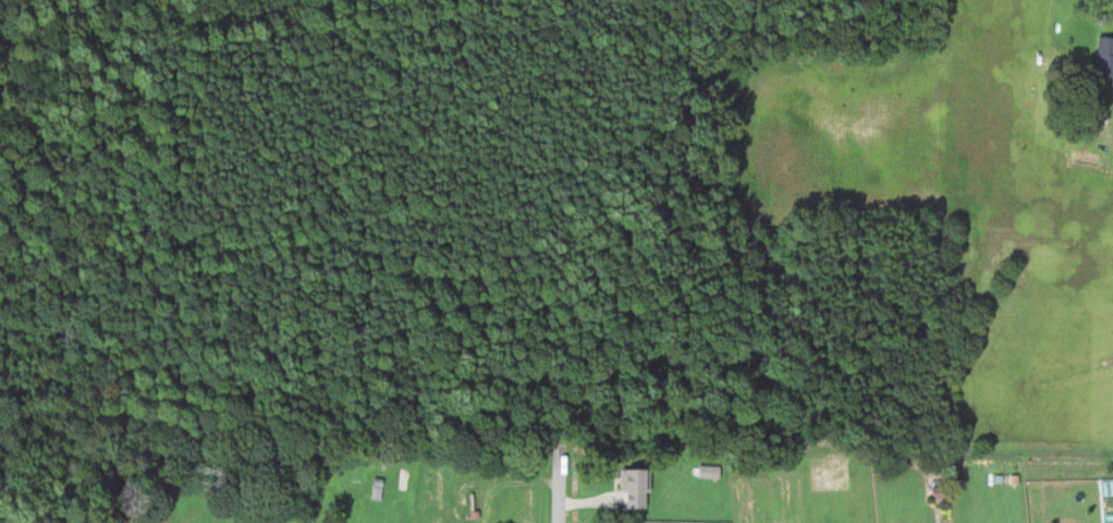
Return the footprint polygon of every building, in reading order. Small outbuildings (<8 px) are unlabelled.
[(1094,36),(1093,76),(1112,76),(1112,37),(1094,36)] [(698,477),(719,478),(719,466),(698,465),(698,477)] [(646,470),(619,470),(619,507),(646,507),(646,470)]
